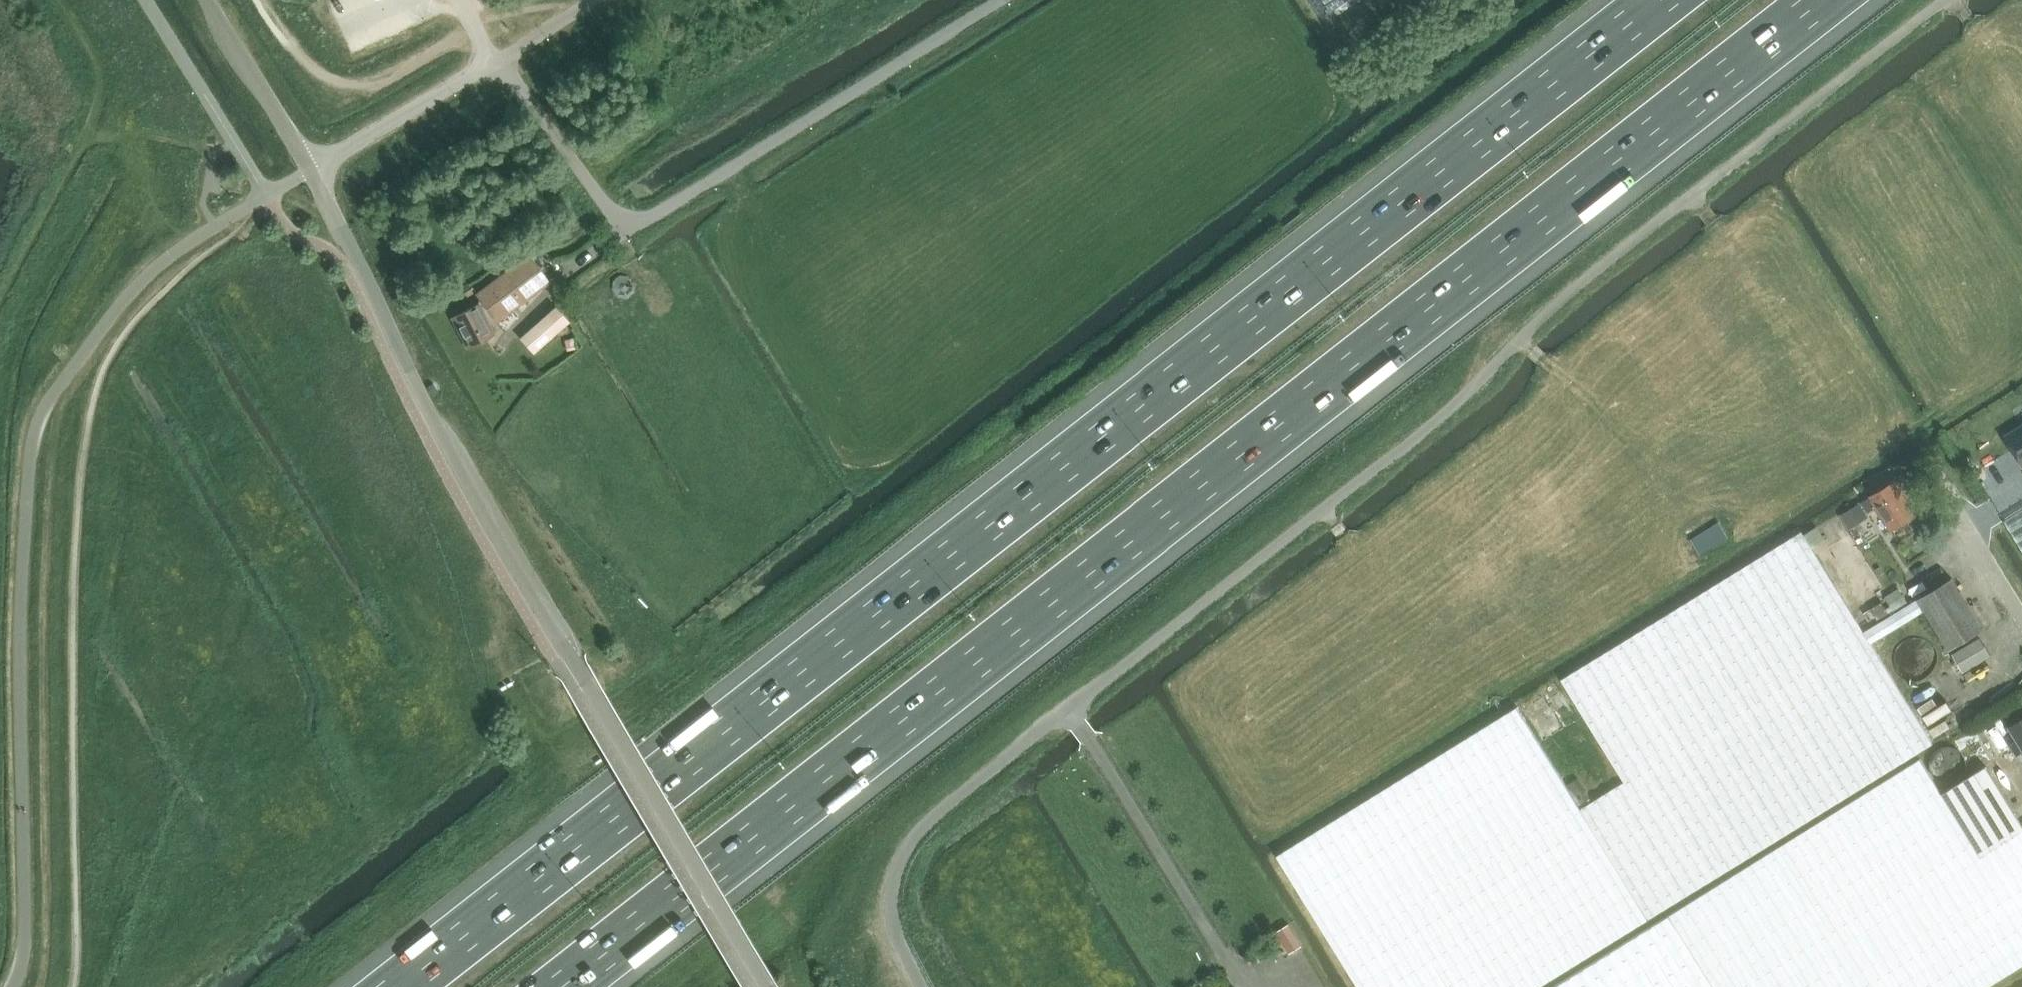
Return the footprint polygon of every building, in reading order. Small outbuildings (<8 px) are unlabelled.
[(1323,15),(1346,0),(1314,0),(1323,15)] [(497,321),(550,280),(531,254),(477,294),(497,321)] [(497,333),(481,302),(452,317),(468,348),(497,333)] [(534,351),(567,322),(556,308),(522,337),(534,351)] [(575,337),(565,340),(567,350),(577,347),(575,337)] [(433,382),(428,385),(433,394),(438,391),(433,382)] [(2003,436),(2021,466),(2021,424),(2003,436)] [(1891,531),(1917,514),(1896,480),(1863,501),(1868,510),(1875,506),(1891,531)] [(1848,528),(1867,516),(1859,504),(1840,515),(1848,528)] [(2005,521),(2021,550),(2021,510),(2005,521)] [(1719,522),(1691,540),(1700,555),(1729,538),(1719,522)] [(1919,599),(1864,632),(1864,631),(1802,531),(1562,679),(1625,781),(1582,808),(1579,804),(1567,784),(1517,707),(1278,855),(1359,986),(1539,986),(1660,912),(1934,744),(1872,643),(1926,610),(1919,599)] [(1918,598),(1919,599),(1926,610),(1949,649),(1983,629),(1952,578),(1918,598)] [(1899,589),(1885,597),(1894,611),(1907,602),(1899,589)] [(1871,608),(1864,613),(1870,621),(1876,616),(1879,620),(1889,613),(1881,601),(1871,608)] [(1935,666),(1935,661),(1934,652),(1931,648),(1929,645),(1922,639),(1918,638),(1913,637),(1908,638),(1903,639),(1896,644),(1891,651),(1889,656),(1888,661),(1890,668),(1892,673),(1894,676),(1897,679),(1902,682),(1910,684),(1915,684),(1919,683),(1922,682),(1927,678),(1930,676),(1933,671),(1935,666)] [(1981,637),(1953,655),(1963,672),(1991,655),(1981,637)] [(2010,726),(2018,739),(2021,746),(2021,719),(2010,726)] [(2021,966),(2021,830),(1982,854),(1979,856),(1919,758),(1653,926),(1551,986),(1988,986),(2021,966)] [(2021,830),(2021,826),(1985,766),(1943,792),(1982,854),(2021,830)] [(1578,778),(1567,784),(1579,804),(1590,798),(1578,778)] [(1303,945),(1289,924),(1276,932),(1290,954),(1303,945)]
